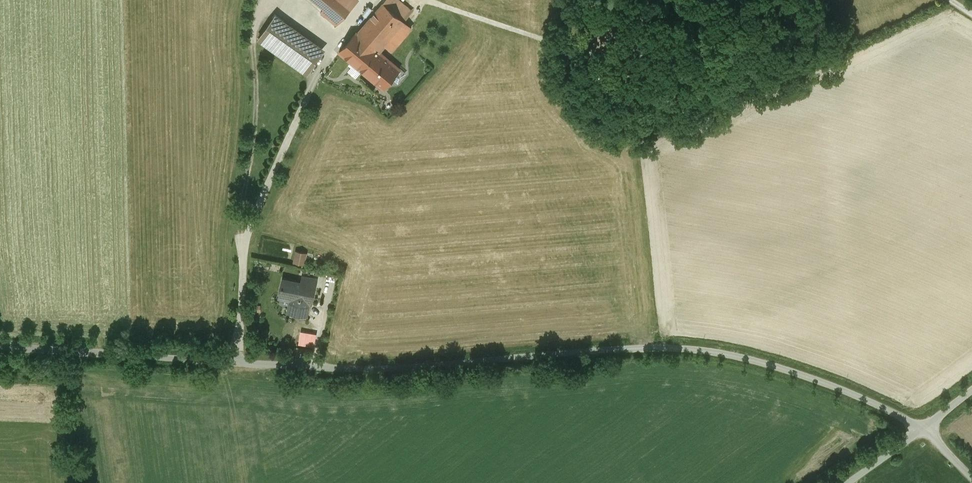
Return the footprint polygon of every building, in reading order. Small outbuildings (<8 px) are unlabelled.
[(338,0),(315,0),(324,8),(321,12),(336,25),(349,9),(338,0)] [(349,9),(357,0),(338,0),(349,9)] [(383,4),(357,33),(378,50),(384,44),(403,21),(383,4)] [(321,53),(273,19),(258,38),(307,73),(321,53)] [(410,27),(403,21),(384,44),(391,50),(410,27)] [(406,73),(378,50),(357,33),(357,32),(339,52),(382,88),(391,78),(398,83),(406,73)] [(307,263),(310,251),(298,248),(295,260),(307,263)] [(311,304),(316,278),(303,276),(301,283),(283,279),(279,297),(280,298),(280,297),(291,299),(288,311),(307,315),(309,303),(311,304)]
